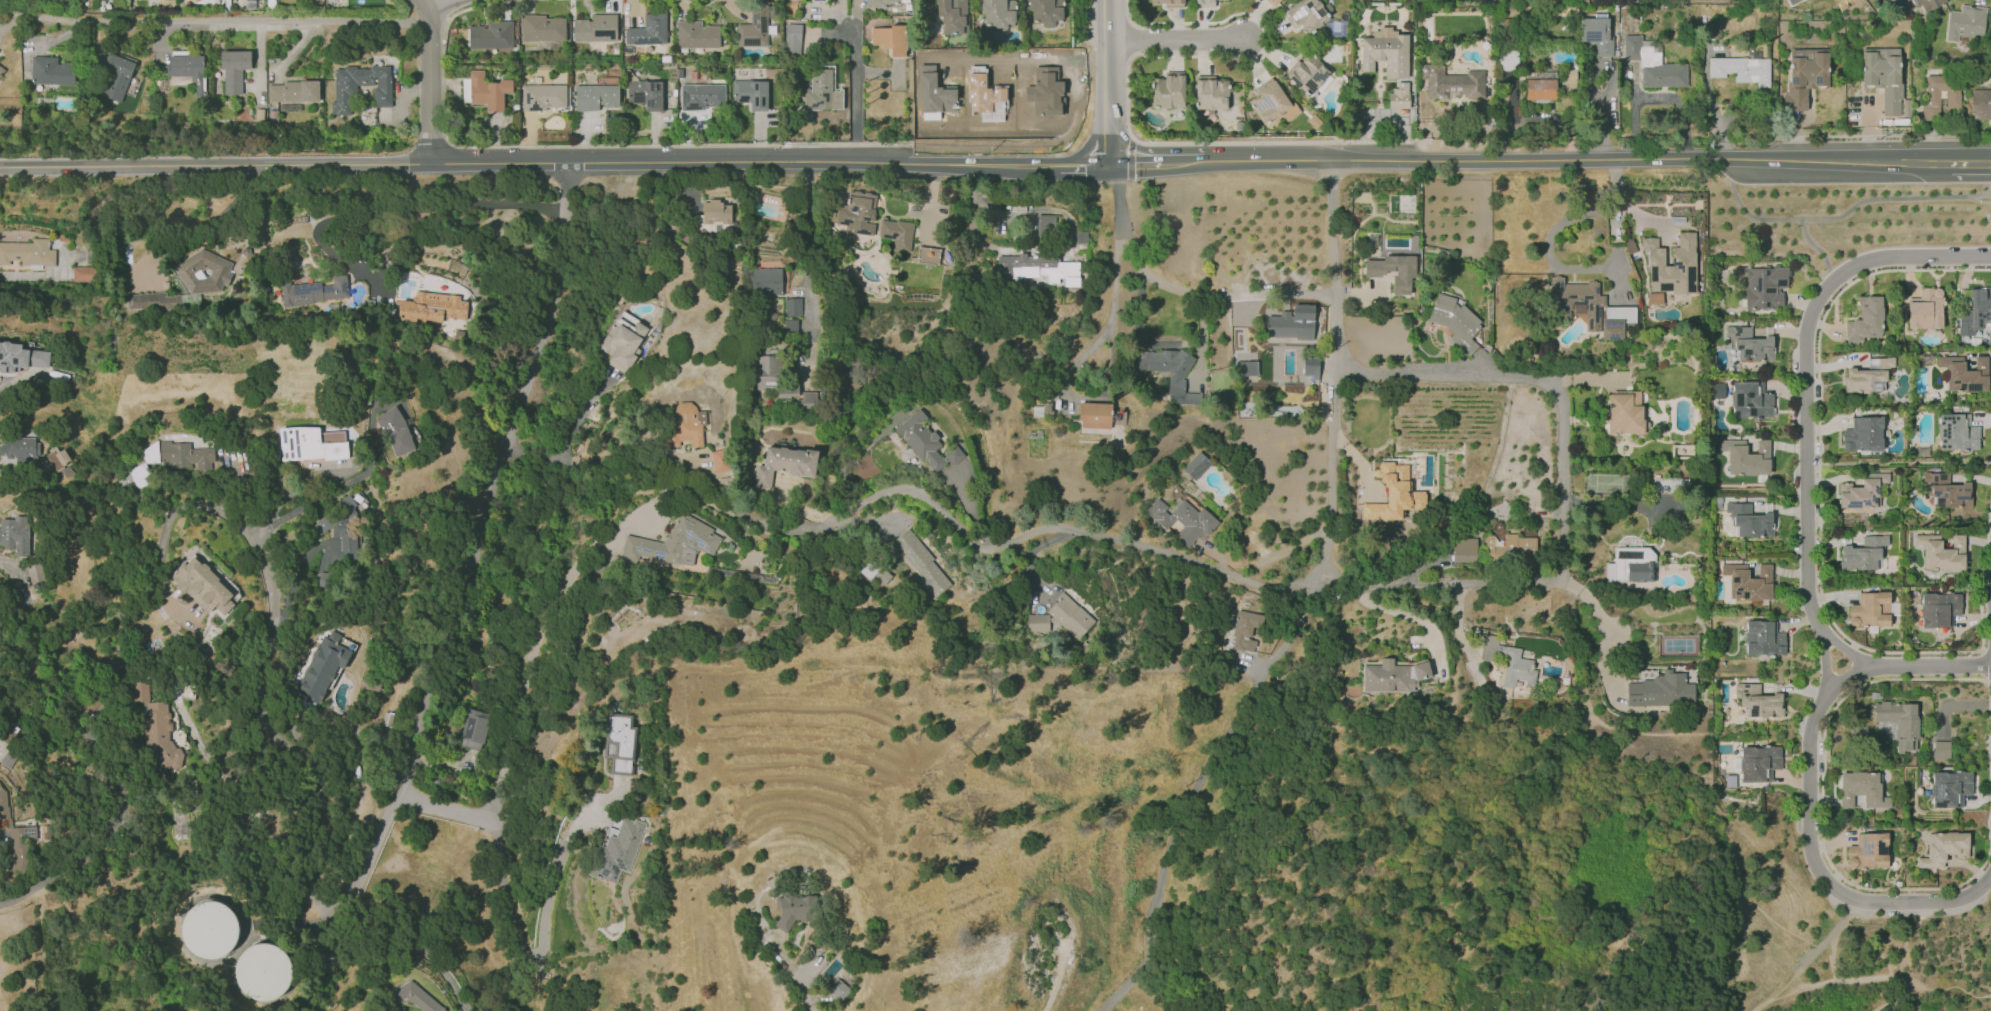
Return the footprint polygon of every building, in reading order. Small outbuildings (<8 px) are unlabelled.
[(92,8),(92,0),(97,0),(111,0),(111,1),(98,1),(98,8),(92,8)] [(935,3),(935,0),(965,0),(967,34),(943,33),(942,17),(940,17),(936,15),(937,5),(935,3)] [(1005,0),(1015,0),(1015,24),(1008,24),(1008,27),(1006,30),(999,30),(996,29),(996,26),(983,26),(983,14),(980,14),(981,4),(977,4),(977,0),(1005,0)] [(1026,2),(1026,0),(1062,0),(1062,20),(1055,21),(1056,24),(1054,26),(1046,26),(1043,24),(1043,22),(1032,21),(1032,11),(1028,11),(1028,2),(1026,2)] [(1283,14),(1301,0),(1324,0),(1332,10),(1327,14),(1330,18),(1307,35),(1299,25),(1294,29),(1283,14)] [(1916,7),(1912,0),(1948,0),(1928,11),(1924,3),(1916,7)] [(1945,39),(1949,10),(1959,11),(1960,4),(1985,8),(1982,36),(1958,33),(1957,41),(1945,39)] [(736,23),(737,46),(767,46),(769,38),(776,39),(776,23),(767,23),(766,5),(751,5),(751,24),(736,23)] [(591,13),(616,14),(616,40),(572,42),(572,19),(591,20),(591,13)] [(643,13),(665,14),(666,43),(624,44),(624,27),(642,27),(643,13)] [(520,39),(565,40),(564,19),(545,18),(545,15),(520,14),(520,39)] [(1579,18),(1608,18),(1608,36),(1612,36),(1613,56),(1595,56),(1595,42),(1579,42),(1579,18)] [(486,21),(512,21),(512,48),(468,48),(468,26),(484,26),(484,28),(486,28),(486,21)] [(675,21),(701,21),(701,27),(705,27),(705,26),(719,26),(720,46),(676,47),(675,21)] [(786,23),(802,25),(800,58),(784,56),(786,23)] [(871,27),(890,28),(891,26),(905,26),(905,57),(890,56),(890,49),(884,48),(884,45),(872,45),(871,38),(869,38),(869,34),(872,34),(871,27)] [(1361,72),(1361,38),(1373,38),(1373,31),(1379,31),(1379,27),(1392,27),(1392,30),(1396,31),(1396,35),(1408,35),(1407,77),(1385,77),(1386,58),(1374,58),(1373,72),(1361,72)] [(1623,36),(1641,36),(1641,42),(1652,42),(1652,52),(1661,52),(1661,63),(1685,64),(1685,85),(1640,85),(1640,59),(1623,59),(1623,36)] [(1782,94),(1782,109),(1805,110),(1806,87),(1827,87),(1827,49),(1788,49),(1788,82),(1786,82),(1786,94),(1782,94)] [(1861,49),(1898,49),(1898,81),(1901,81),(1901,99),(1909,99),(1909,115),(1882,115),(1882,86),(1861,86),(1861,49)] [(243,94),(224,94),(224,69),(221,69),(221,50),(252,51),(252,69),(243,69),(243,94)] [(1498,50),(1518,51),(1517,71),(1498,71),(1498,50)] [(120,102),(103,95),(107,86),(106,85),(107,81),(105,81),(110,68),(104,66),(109,51),(137,62),(124,94),(123,94),(120,102)] [(207,95),(196,95),(195,81),(192,81),(192,76),(167,76),(167,63),(171,63),(171,54),(172,54),(172,51),(189,51),(189,56),(204,55),(205,77),(204,77),(204,91),(207,91),(207,95)] [(1284,74),(1311,96),(1331,72),(1307,52),(1299,61),(1297,59),(1284,74)] [(75,85),(31,83),(32,56),(58,57),(58,64),(61,64),(61,62),(76,63),(75,85)] [(1707,58),(1768,57),(1769,87),(1757,87),(1757,81),(1734,82),(1733,74),(1726,74),(1726,78),(1708,78),(1707,58)] [(1420,63),(1444,63),(1444,75),(1466,75),(1466,70),(1484,70),(1484,98),(1464,98),(1465,94),(1427,94),(1427,78),(1420,78),(1420,63)] [(811,64),(835,65),(834,89),(842,89),(842,109),(804,109),(804,95),(801,93),(807,87),(810,89),(811,64)] [(336,115),(332,115),(332,102),(336,102),(335,69),(345,69),(345,66),(357,66),(357,68),(370,68),(370,66),(373,66),(373,65),(377,65),(377,66),(391,66),(391,75),(392,75),(393,106),(375,107),(375,88),(377,88),(377,77),(375,77),(375,85),(358,85),(358,93),(355,93),(355,96),(354,96),(354,103),(351,103),(351,115),(336,115)] [(469,70),(484,70),(484,83),(500,82),(499,79),(512,80),(513,92),(503,93),(504,112),(487,112),(486,105),(469,104),(469,70)] [(1574,86),(1574,71),(1562,70),(1562,86),(1574,86)] [(1150,79),(1150,107),(1184,107),(1184,72),(1164,72),(1164,78),(1150,79)] [(1525,72),(1556,72),(1556,99),(1525,99),(1525,72)] [(1196,75),(1195,107),(1228,108),(1229,79),(1215,78),(1215,76),(1196,75)] [(1248,102),(1264,125),(1292,106),(1271,76),(1254,88),(1260,96),(1258,97),(1257,96),(1248,102)] [(1939,121),(1939,91),(1946,91),(1946,107),(1960,107),(1960,76),(1925,76),(1925,103),(1921,103),(1921,121),(1939,121)] [(165,90),(155,90),(156,80),(165,80),(165,90)] [(320,101),(268,101),(268,84),(284,84),(284,81),(300,81),(300,80),(320,80),(320,101)] [(732,80),(767,80),(767,110),(750,110),(750,102),(731,102),(732,80)] [(627,81),(662,82),(661,110),(644,110),(645,102),(627,103),(627,81)] [(1389,107),(1389,93),(1393,93),(1393,89),(1397,89),(1397,81),(1409,81),(1409,107),(1389,107)] [(522,84),(566,85),(566,86),(570,86),(570,108),(546,108),(546,110),(522,110),(522,84)] [(680,84),(725,85),(725,107),(705,107),(705,110),(681,110),(680,84)] [(574,85),(618,85),(618,106),(603,107),(603,104),(599,104),(599,109),(575,110),(574,85)] [(1970,89),(1990,89),(1990,120),(1970,120),(1970,89)] [(296,112),(285,111),(285,110),(280,110),(280,103),(300,104),(300,110),(296,110),(296,112)] [(264,119),(257,119),(257,108),(265,108),(264,119)] [(270,123),(269,110),(279,110),(279,122),(270,123)] [(848,191),(854,192),(855,191),(860,192),(861,194),(863,194),(865,193),(870,193),(871,195),(875,195),(872,221),(866,220),(866,223),(874,224),(873,235),(852,232),(852,229),(845,228),(845,224),(835,223),(838,204),(846,205),(848,191)] [(702,202),(709,202),(709,199),(719,199),(719,202),(722,202),(722,205),(731,205),(731,220),(736,220),(736,232),(694,232),(694,215),(702,215),(702,202)] [(1037,215),(1056,215),(1056,238),(1037,238),(1037,215)] [(896,220),(913,222),(909,252),(892,250),(893,239),(878,237),(880,220),(896,222),(896,220)] [(1075,232),(1088,232),(1088,244),(1076,245),(1075,232)] [(1641,238),(1657,238),(1657,248),(1664,248),(1664,266),(1672,266),(1672,247),(1678,247),(1678,232),(1695,232),(1696,294),(1671,294),(1671,291),(1650,291),(1650,272),(1648,272),(1648,250),(1642,250),(1641,238)] [(9,265),(0,265),(0,241),(31,242),(31,237),(49,237),(48,249),(56,250),(56,266),(20,265),(20,261),(9,260),(9,265)] [(201,248),(232,263),(228,273),(232,275),(227,286),(222,284),(219,292),(189,293),(173,268),(201,248)] [(997,255),(1056,255),(1056,262),(1079,262),(1080,285),(1046,285),(1046,277),(1019,277),(1019,280),(997,280),(997,255)] [(1365,260),(1384,260),(1384,256),(1415,256),(1414,277),(1400,276),(1401,271),(1385,270),(1385,276),(1365,276),(1365,260)] [(72,266),(96,267),(95,282),(72,282),(72,266)] [(1746,267),(1788,267),(1788,287),(1779,287),(1780,292),(1782,292),(1782,307),(1754,307),(1754,309),(1746,309),(1746,287),(1747,287),(1747,280),(1746,280),(1746,267)] [(750,269),(781,268),(782,294),(751,294),(750,269)] [(331,276),(345,274),(349,298),(334,300),(334,297),(313,300),(313,303),(283,307),(280,283),(290,282),(291,285),(321,281),(322,285),(332,284),(331,276)] [(1550,277),(1563,277),(1563,284),(1587,283),(1587,282),(1598,282),(1598,295),(1605,295),(1605,306),(1635,306),(1635,323),(1623,324),(1623,339),(1601,339),(1601,332),(1587,332),(1587,305),(1569,305),(1569,320),(1551,320),(1550,277)] [(1920,288),(1937,287),(1941,289),(1942,293),(1941,327),(1908,327),(1908,297),(1920,297),(1920,288)] [(1984,287),(1990,287),(1990,322),(1990,324),(1982,324),(1982,327),(1973,327),(1973,336),(1958,336),(1958,309),(1970,309),(1970,298),(1967,298),(1968,288),(1984,289),(1984,287)] [(416,291),(459,296),(459,301),(468,302),(466,320),(443,317),(442,323),(424,321),(424,323),(397,320),(400,299),(412,300),(412,295),(416,296),(416,291)] [(126,295),(165,292),(165,296),(181,295),(182,308),(138,311),(138,308),(127,309),(126,295)] [(1438,293),(1456,298),(1455,303),(1460,307),(1463,304),(1481,322),(1477,325),(1481,328),(1470,338),(1478,346),(1469,357),(1449,338),(1453,334),(1445,325),(1428,320),(1438,293)] [(1857,297),(1881,296),(1881,336),(1863,337),(1863,343),(1846,343),(1846,337),(1845,337),(1845,321),(1851,321),(1851,319),(1860,319),(1860,308),(1857,308),(1857,297)] [(784,298),(801,297),(802,316),(785,317),(784,298)] [(1293,304),(1314,304),(1314,321),(1319,321),(1318,339),(1266,338),(1267,316),(1281,316),(1281,311),(1290,311),(1290,316),(1292,316),(1293,304)] [(618,317),(632,326),(636,320),(649,329),(637,348),(641,350),(625,375),(607,363),(612,355),(599,347),(618,317)] [(784,320),(797,320),(797,336),(785,336),(784,320)] [(1726,326),(1751,326),(1752,339),(1764,338),(1764,336),(1772,336),(1772,346),(1774,346),(1774,360),(1737,360),(1737,350),(1732,350),(1732,340),(1730,340),(1730,336),(1726,336),(1726,326)] [(14,372),(0,370),(0,341),(22,343),(21,347),(50,350),(49,366),(28,364),(28,366),(19,366),(19,370),(14,370),(14,372)] [(1141,350),(1152,351),(1152,352),(1161,353),(1161,350),(1177,350),(1177,353),(1180,349),(1195,359),(1182,380),(1185,380),(1184,393),(1201,393),(1201,406),(1181,406),(1181,395),(1168,395),(1168,379),(1172,374),(1168,371),(1148,371),(1148,368),(1135,376),(1129,363),(1140,358),(1141,350)] [(761,356),(778,357),(778,377),(798,377),(798,396),(790,396),(790,398),(777,398),(777,393),(780,393),(780,390),(756,390),(756,368),(761,368),(761,356)] [(1936,356),(1963,356),(1963,371),(1975,371),(1975,357),(1986,357),(1986,391),(1946,391),(1946,367),(1936,367),(1936,356)] [(1303,357),(1318,357),(1318,380),(1312,380),(1312,376),(1303,376),(1303,357)] [(1867,358),(1893,357),(1893,367),(1889,368),(1889,373),(1887,373),(1888,380),(1891,380),(1891,390),(1858,391),(1858,393),(1844,393),(1844,377),(1847,377),(1846,368),(1855,368),(1855,370),(1868,370),(1867,358)] [(1235,361),(1257,361),(1257,376),(1235,376),(1235,361)] [(1733,382),(1763,382),(1763,394),(1772,394),(1772,417),(1733,417),(1733,382)] [(1612,391),(1640,390),(1640,406),(1644,405),(1644,433),(1608,434),(1608,423),(1606,423),(1605,415),(1608,415),(1608,394),(1612,394),(1612,391)] [(802,391),(816,391),(816,409),(797,409),(797,399),(802,399),(802,391)] [(679,402),(689,401),(695,406),(697,411),(705,411),(706,426),(702,426),(703,446),(689,446),(689,440),(679,441),(679,447),(667,447),(667,435),(674,435),(673,409),(679,402)] [(1079,402),(1111,403),(1111,428),(1081,428),(1081,420),(1079,419),(1079,402)] [(374,418),(397,405),(410,427),(412,426),(421,439),(416,449),(395,456),(386,434),(374,418)] [(918,407),(928,419),(922,423),(931,433),(933,431),(939,438),(936,440),(941,445),(935,450),(943,459),(946,457),(943,454),(955,444),(965,456),(953,466),(948,460),(946,462),(947,464),(935,474),(924,461),(922,464),(893,429),(918,407)] [(1938,414),(1969,414),(1969,426),(1978,426),(1978,449),(1938,449),(1938,414)] [(1851,417),(1881,417),(1882,449),(1842,450),(1841,429),(1852,429),(1851,417)] [(279,429),(297,427),(318,428),(320,439),(346,438),(348,457),(323,460),(323,457),(321,459),(282,461),(279,429)] [(35,436),(15,436),(15,438),(6,439),(6,442),(1,442),(1,444),(0,444),(0,455),(6,455),(6,457),(16,457),(16,463),(37,463),(37,454),(39,454),(39,441),(35,441),(35,436)] [(191,462),(191,467),(165,468),(165,461),(161,461),(160,440),(184,439),(184,442),(190,441),(190,447),(214,446),(214,461),(211,461),(211,467),(196,467),(196,461),(191,462)] [(1720,440),(1745,440),(1745,445),(1746,445),(1746,454),(1757,454),(1757,440),(1769,440),(1769,474),(1729,474),(1729,449),(1720,449),(1720,440)] [(142,446),(144,465),(160,462),(157,444),(142,446)] [(766,446),(779,448),(780,446),(787,447),(787,449),(795,450),(795,448),(805,450),(805,448),(818,450),(814,478),(787,474),(788,471),(772,469),(770,488),(755,486),(757,465),(764,466),(766,446)] [(57,452),(63,447),(71,458),(64,463),(64,464),(55,470),(45,455),(55,449),(57,452)] [(711,451),(726,448),(730,469),(715,472),(711,451)] [(1198,451),(1211,463),(1195,480),(1182,469),(1198,451)] [(55,470),(61,479),(75,471),(69,461),(55,470)] [(1380,461),(1394,462),(1394,464),(1409,464),(1408,491),(1427,491),(1427,508),(1411,508),(1411,510),(1402,510),(1402,520),(1362,519),(1362,503),(1386,503),(1386,487),(1384,487),(1384,483),(1379,483),(1379,477),(1375,477),(1375,469),(1379,469),(1379,464),(1380,464),(1380,461)] [(134,474),(139,483),(150,478),(143,462),(130,469),(133,475),(134,474)] [(1863,472),(1888,472),(1889,483),(1879,483),(1879,507),(1838,508),(1838,483),(1852,483),(1852,487),(1862,487),(1862,478),(1863,478),(1863,472)] [(1922,472),(1941,472),(1949,472),(1949,484),(1960,484),(1960,482),(1969,482),(1969,492),(1970,492),(1970,506),(1933,506),(1933,496),(1930,496),(1930,483),(1922,483),(1922,472)] [(1654,478),(1689,479),(1688,492),(1653,491),(1654,478)] [(1157,497),(1169,507),(1165,511),(1169,515),(1183,499),(1198,511),(1202,506),(1221,522),(1208,537),(1203,532),(1185,552),(1172,541),(1185,526),(1175,518),(1166,529),(1160,524),(1157,527),(1152,522),(1154,520),(1144,511),(1157,497)] [(354,498),(335,499),(336,519),(330,520),(331,536),(339,535),(340,559),(357,558),(354,498)] [(1725,503),(1751,503),(1751,515),(1763,515),(1763,512),(1771,512),(1771,523),(1773,523),(1773,536),(1737,536),(1736,526),(1733,526),(1733,517),(1729,517),(1729,512),(1725,512),(1725,503)] [(714,530),(712,533),(722,538),(712,556),(698,550),(695,554),(693,565),(639,555),(638,565),(620,562),(625,534),(663,543),(681,511),(714,530)] [(309,527),(315,536),(331,525),(325,516),(309,527)] [(4,543),(0,543),(0,527),(1,518),(14,518),(14,520),(28,533),(18,544),(14,540),(14,548),(4,548),(4,543)] [(907,528),(933,560),(931,561),(950,584),(935,596),(929,589),(926,591),(917,580),(921,577),(902,554),(895,559),(886,548),(891,543),(890,542),(907,528)] [(1485,535),(1494,535),(1493,546),(1503,547),(1504,533),(1517,534),(1517,537),(1536,538),(1535,564),(1484,563),(1485,535)] [(1952,535),(1963,535),(1964,569),(1924,569),(1923,545),(1913,545),(1913,535),(1941,534),(1941,549),(1952,549),(1952,535)] [(1862,536),(1887,536),(1887,546),(1884,546),(1884,549),(1883,549),(1883,559),(1881,559),(1881,561),(1877,561),(1878,570),(1865,570),(1865,571),(1840,572),(1840,555),(1842,555),(1842,545),(1850,545),(1850,548),(1863,548),(1862,536)] [(1454,537),(1476,538),(1475,563),(1452,562),(1454,537)] [(194,555),(186,563),(184,561),(171,575),(174,577),(173,578),(178,583),(175,585),(182,592),(185,589),(209,612),(215,605),(224,614),(235,603),(229,597),(234,592),(209,569),(211,567),(204,561),(202,563),(194,555)] [(1628,563),(1646,563),(1646,561),(1655,561),(1655,581),(1628,581),(1628,563)] [(1721,565),(1747,565),(1747,577),(1758,577),(1758,564),(1771,564),(1771,599),(1730,599),(1730,575),(1721,575),(1721,565)] [(1027,633),(1027,614),(1049,614),(1047,612),(1057,601),(1055,599),(1062,591),(1094,621),(1077,641),(1063,628),(1059,633),(1027,633)] [(1858,593),(1888,592),(1888,613),(1879,613),(1879,614),(1888,614),(1888,626),(1854,627),(1850,625),(1849,622),(1849,604),(1858,604),(1858,593)] [(1921,594),(1959,593),(1960,615),(1952,615),(1952,627),(1950,627),(1921,627),(1921,594)] [(1238,608),(1257,612),(1252,638),(1257,639),(1255,652),(1233,648),(1235,637),(1233,636),(1238,608)] [(1747,620),(1776,621),(1776,632),(1785,633),(1785,654),(1746,653),(1747,620)] [(326,626),(342,634),(338,643),(354,651),(345,668),(338,665),(319,703),(294,691),(326,626)] [(1483,634),(1498,636),(1497,645),(1521,649),(1519,658),(1535,660),(1533,669),(1538,670),(1535,690),(1524,689),(1525,681),(1516,679),(1515,688),(1502,686),(1507,655),(1500,654),(1501,651),(1496,651),(1495,661),(1479,659),(1483,634)] [(1381,656),(1393,656),(1393,665),(1412,665),(1411,664),(1426,661),(1431,676),(1417,680),(1417,686),(1413,686),(1413,690),(1363,690),(1363,665),(1380,665),(1381,656)] [(1662,669),(1672,668),(1672,673),(1685,673),(1685,683),(1693,683),(1694,708),(1682,708),(1682,703),(1628,704),(1627,683),(1642,683),(1642,680),(1652,679),(1652,678),(1655,675),(1662,675),(1662,669)] [(132,700),(149,700),(149,681),(131,681),(132,700)] [(1733,681),(1760,681),(1760,694),(1772,694),(1772,692),(1781,692),(1781,701),(1783,702),(1782,716),(1766,716),(1744,716),(1744,707),(1740,707),(1740,698),(1733,698),(1733,681)] [(170,765),(162,771),(154,759),(156,758),(148,745),(150,744),(144,745),(142,700),(167,699),(168,711),(168,717),(168,722),(168,729),(169,737),(175,747),(180,747),(183,753),(182,757),(181,765),(177,768),(171,766),(170,765)] [(1874,704),(1880,704),(1880,701),(1889,701),(1889,704),(1915,704),(1915,719),(1918,719),(1917,738),(1916,738),(1916,750),(1896,750),(1896,741),(1895,741),(1895,722),(1873,721),(1874,704)] [(467,708),(491,714),(484,744),(460,738),(467,708)] [(384,710),(394,712),(391,726),(381,724),(384,710)] [(607,713),(632,715),(631,726),(636,726),(632,774),(611,772),(612,758),(604,757),(607,713)] [(1933,741),(1943,741),(1953,741),(1953,759),(1933,758),(1933,741)] [(1740,746),(1766,746),(1779,746),(1779,768),(1770,768),(1770,780),(1741,780),(1740,746)] [(9,767),(0,761),(6,752),(15,758),(9,767)] [(1932,771),(1972,771),(1972,794),(1962,794),(1962,806),(1955,806),(1932,806),(1932,771)] [(1840,772),(1881,772),(1881,797),(1890,797),(1891,807),(1865,807),(1865,802),(1863,802),(1863,793),(1852,794),(1852,807),(1841,807),(1840,772)] [(7,818),(0,819),(0,781),(6,790),(9,817),(11,817),(12,826),(36,825),(38,847),(11,849),(9,827),(8,827),(7,818)] [(1972,795),(1957,794),(1957,804),(1972,805),(1972,795)] [(634,818),(645,822),(628,872),(621,869),(616,883),(603,878),(603,880),(588,875),(599,845),(602,846),(611,819),(621,822),(623,817),(633,821),(634,818)] [(1856,833),(1886,833),(1887,866),(1852,868),(1849,866),(1847,863),(1848,845),(1857,845),(1856,833)] [(1927,833),(1955,833),(1967,833),(1967,858),(1956,858),(1956,855),(1946,855),(1946,867),(1935,867),(1917,867),(1917,857),(1927,856),(1927,833)] [(772,924),(778,916),(777,907),(773,907),(773,897),(779,896),(779,891),(793,891),(793,895),(814,894),(815,918),(813,918),(813,920),(797,921),(797,919),(792,919),(784,932),(772,924)] [(184,940),(182,930),(183,920),(188,911),(195,905),(204,900),(213,899),(223,901),(231,906),(237,914),(240,923),(241,932),(238,941),(233,949),(225,955),(216,958),(206,958),(197,955),(189,948),(184,940)] [(237,982),(234,972),(235,963),(240,954),(247,947),(256,943),(265,942),(274,943),(282,948),(288,955),(291,963),(292,973),(290,982),(285,989),(278,995),(269,999),(259,999),(250,996),(242,990),(237,982)] [(837,975),(850,988),(840,999),(826,986),(837,975)] [(444,1007),(445,1010),(422,1010),(407,998),(390,1007),(382,994),(410,979),(444,1007)]
